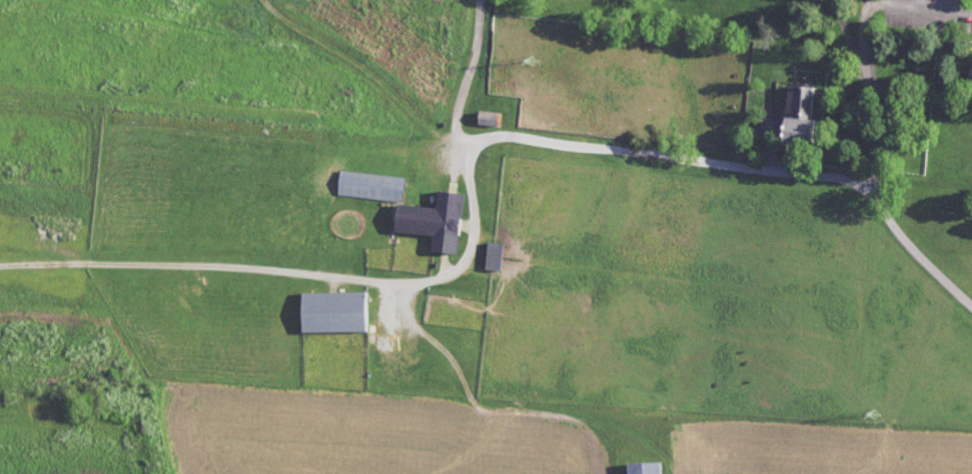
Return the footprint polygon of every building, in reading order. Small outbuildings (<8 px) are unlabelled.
[(791,74),(785,145),(816,148),(819,120),(814,120),(817,76),(791,74)] [(480,111),(479,125),(502,127),(503,112),(480,111)] [(340,197),(405,204),(408,179),(342,172),(340,197)] [(466,196),(442,194),(440,210),(401,206),(398,234),(436,238),(434,254),(459,257),(466,196)] [(304,295),(305,335),(369,334),(369,294),(304,295)] [(664,463),(631,464),(631,473),(664,473),(664,463)]
